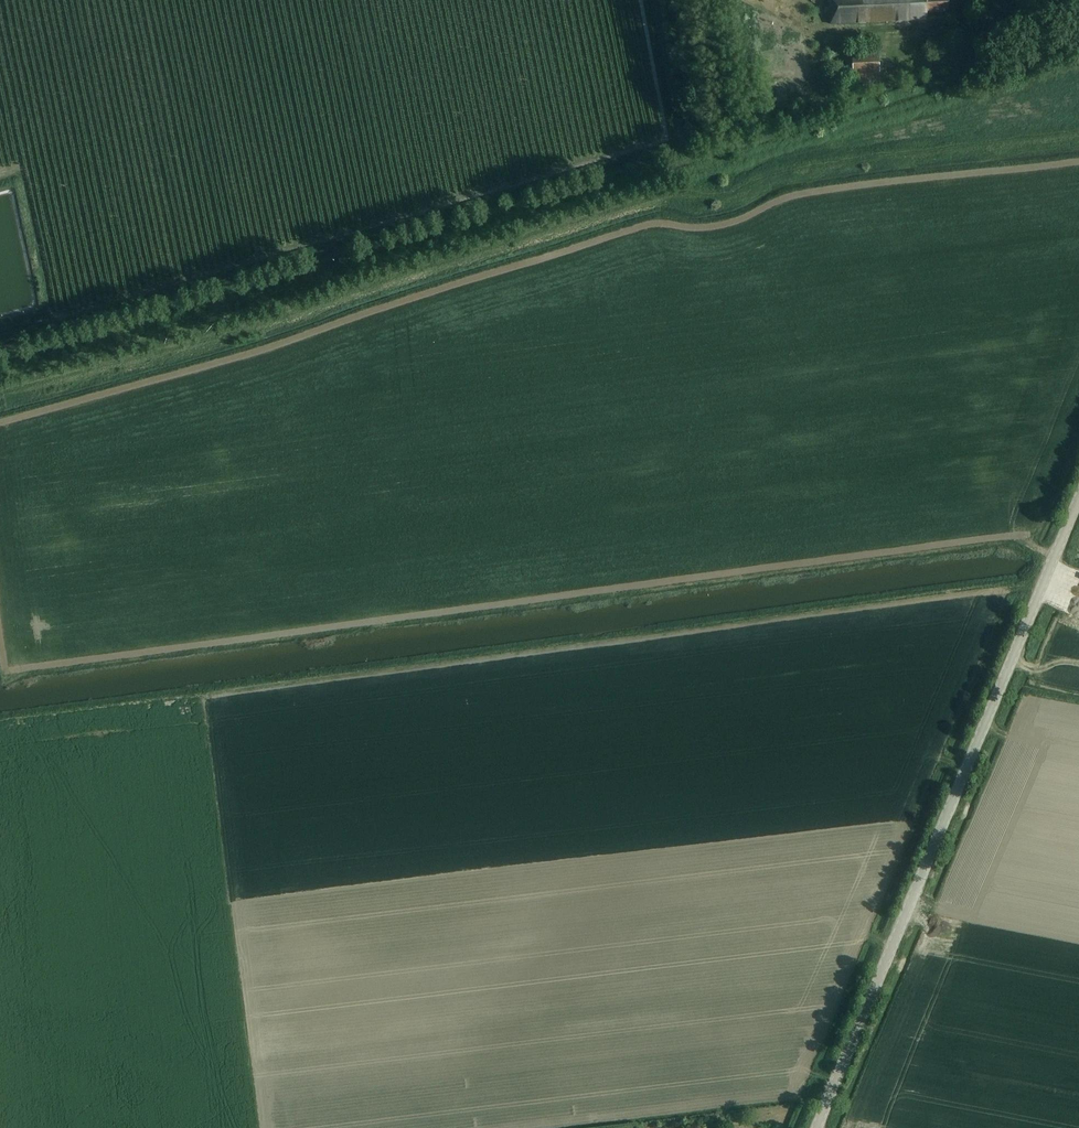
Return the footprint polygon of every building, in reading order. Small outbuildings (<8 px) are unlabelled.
[(831,25),(927,20),(927,13),(950,12),(949,0),(829,0),(831,25)] [(880,82),(879,56),(879,54),(853,55),(854,83),(880,82)] [(788,97),(777,97),(777,107),(788,106),(788,97)]
